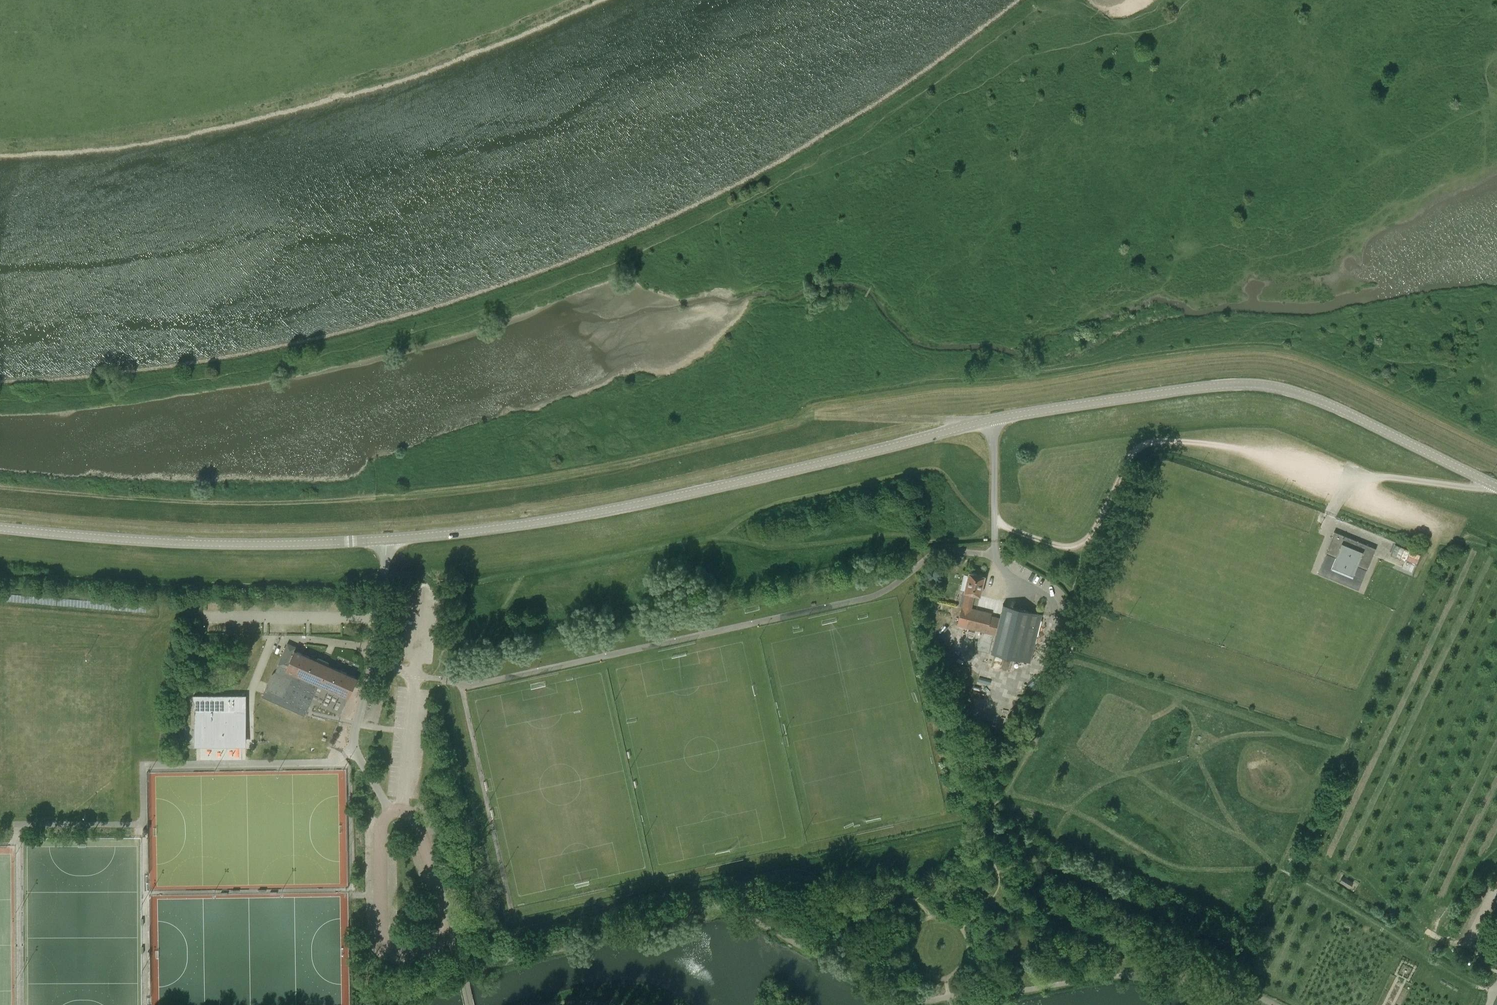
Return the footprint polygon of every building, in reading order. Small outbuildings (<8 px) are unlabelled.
[(1376,549),(1334,532),(1325,554),(1335,558),(1331,568),(1352,577),(1356,567),(1366,571),(1376,549)] [(1394,544),(1390,553),(1415,562),(1417,559),(1406,555),(1408,549),(1394,544)] [(963,591),(961,597),(973,600),(975,594),(980,596),(985,576),(969,572),(965,591),(963,591)] [(960,613),(959,618),(957,625),(995,635),(991,653),(1031,663),(1042,615),(1003,604),(999,618),(991,616),(991,613),(972,608),(973,600),(961,597),(958,613),(960,613)] [(272,675),(265,692),(272,695),(272,697),(278,700),(279,704),(304,715),(318,684),(324,687),(349,698),(358,679),(295,650),(297,646),(288,643),(275,672),(272,675)] [(386,681),(382,689),(387,692),(391,684),(386,681)] [(246,695),(194,695),(195,715),(195,725),(196,725),(197,741),(239,741),(238,711),(243,711),(246,695)]
